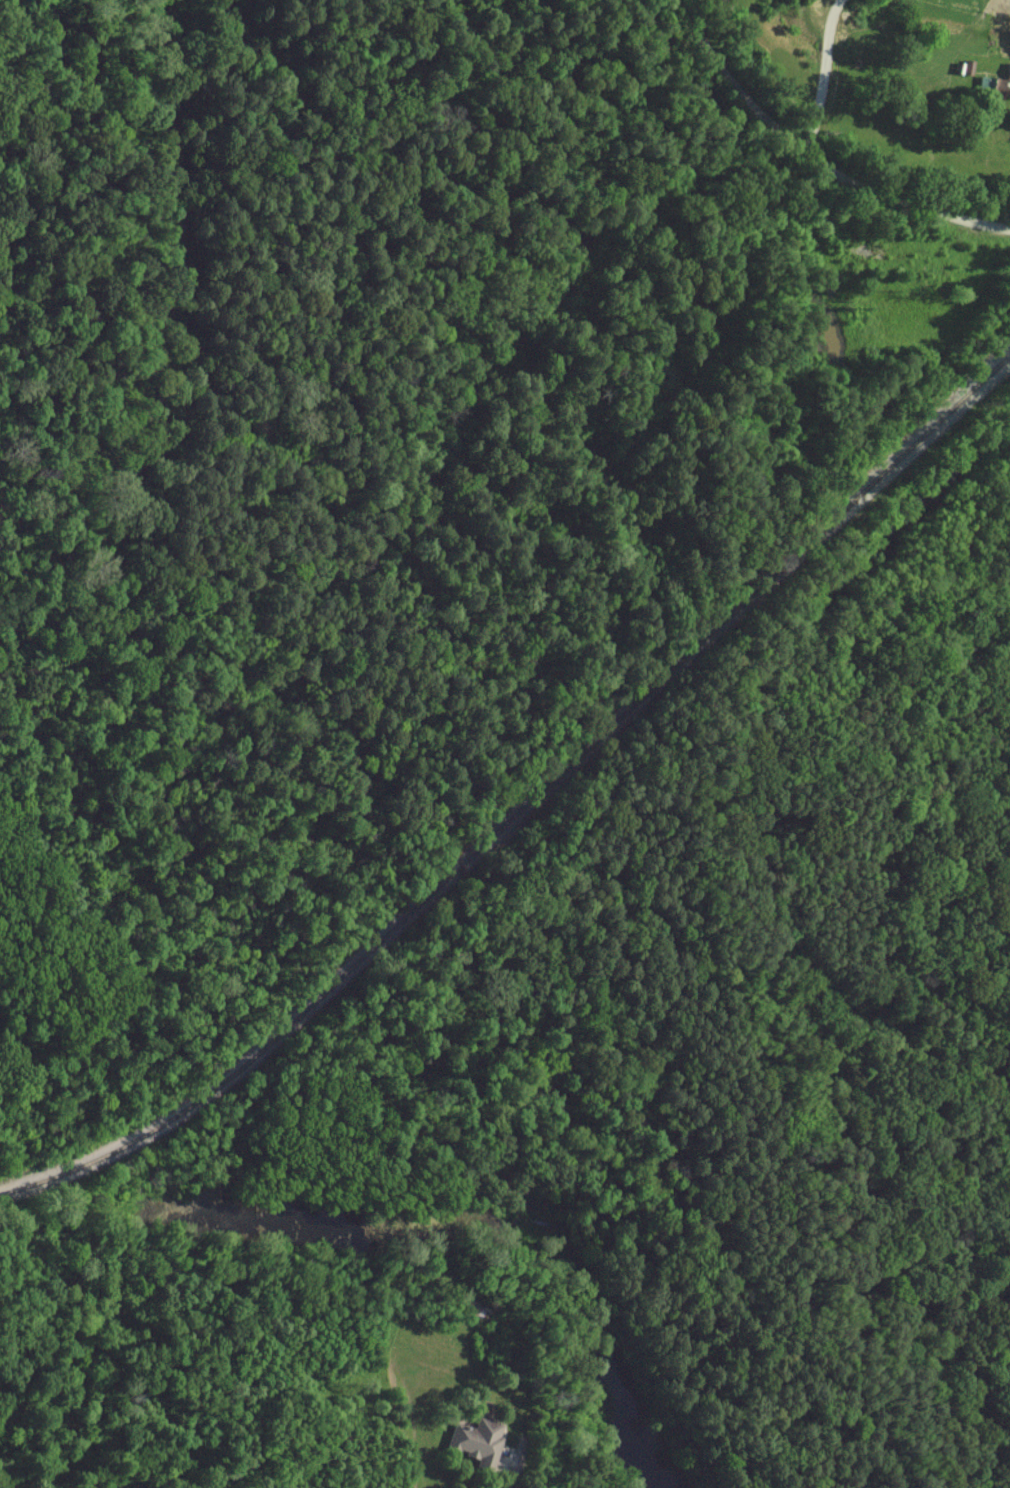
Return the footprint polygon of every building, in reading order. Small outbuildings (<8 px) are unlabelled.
[(455,1424),(449,1447),(468,1451),(467,1455),(480,1458),(478,1465),(496,1469),(504,1436),(501,1436),(504,1423),(479,1417),(476,1429),(455,1424)]
